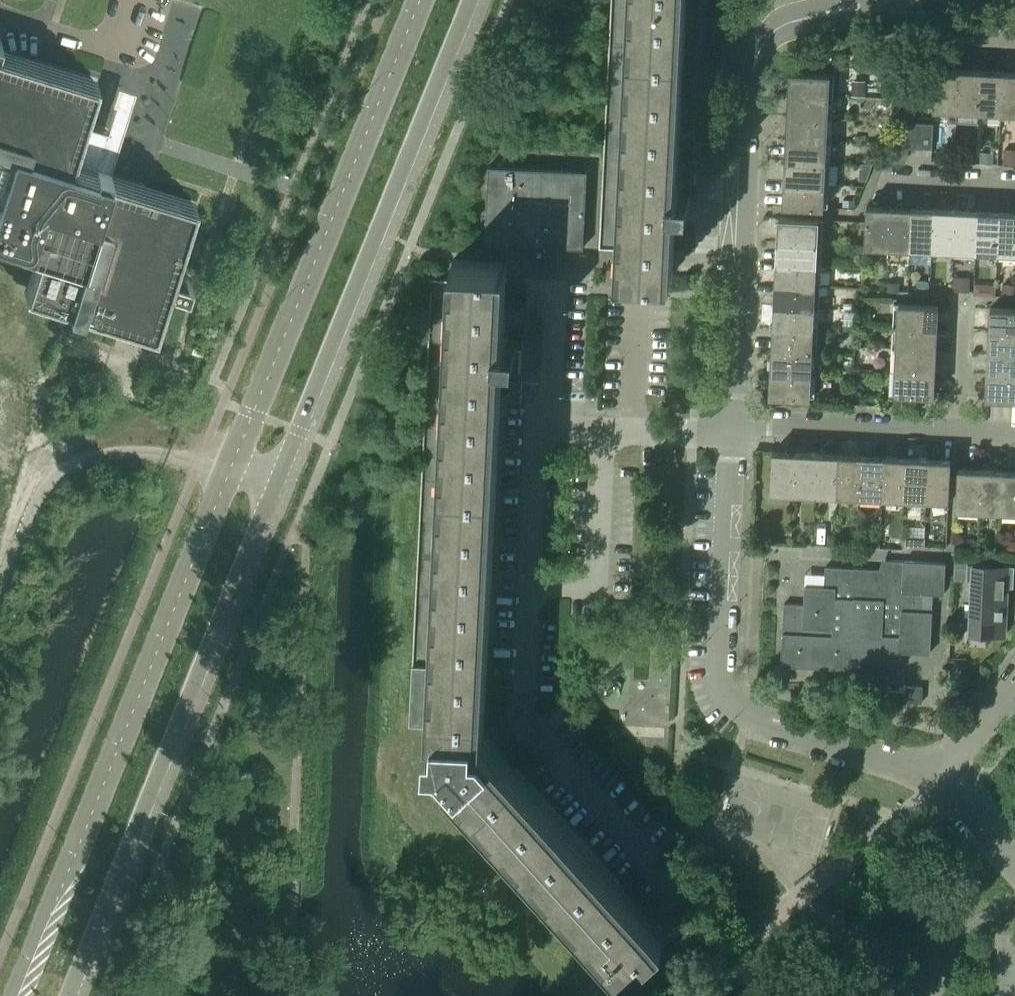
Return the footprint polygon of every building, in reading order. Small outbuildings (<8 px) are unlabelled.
[(686,0),(611,0),(609,37),(684,41),(686,0)] [(678,159),(680,132),(684,41),(609,37),(603,153),(599,247),(619,248),(618,270),(673,272),(673,271),(673,270),(674,250),(675,234),(675,228),(676,198),(691,199),(691,186),(691,184),(693,184),(694,160),(678,159)] [(18,242),(19,240),(40,247),(27,288),(68,301),(68,302),(69,303),(69,305),(68,308),(81,313),(83,309),(83,307),(85,307),(85,306),(110,314),(110,315),(112,316),(113,315),(124,318),(124,319),(126,320),(126,319),(151,327),(151,328),(153,328),(154,326),(153,326),(157,314),(158,315),(158,312),(157,312),(165,287),(166,287),(167,286),(169,286),(187,292),(191,279),(173,273),(171,272),(171,271),(170,270),(178,245),(179,246),(180,244),(179,243),(182,232),(183,232),(184,230),(183,230),(191,204),(192,205),(193,202),(190,201),(190,202),(179,199),(179,198),(177,197),(176,198),(151,190),(152,189),(149,188),(149,189),(137,186),(138,185),(136,184),(135,185),(109,177),(112,170),(98,165),(103,150),(105,150),(107,149),(108,148),(108,146),(108,144),(107,142),(105,141),(108,131),(81,123),(85,111),(86,108),(85,108),(93,83),(94,83),(95,81),(92,80),(92,81),(81,78),(81,77),(79,76),(78,77),(53,69),(53,68),(51,67),(51,68),(40,65),(40,64),(37,63),(37,64),(12,56),(12,55),(10,55),(0,52),(0,237),(18,242)] [(956,109),(958,69),(935,68),(933,107),(956,109)] [(978,110),(980,70),(958,69),(956,109),(978,110)] [(828,95),(829,72),(789,70),(788,93),(828,95)] [(1000,111),(1002,71),(980,70),(978,110),(1000,111)] [(1002,71),(1000,111),(1014,111),(1014,72),(1002,71)] [(827,117),(828,95),(788,93),(787,115),(827,117)] [(826,139),(827,117),(787,115),(786,137),(826,139)] [(931,148),(932,123),(905,121),(904,146),(931,148)] [(825,161),(826,139),(786,137),(785,159),(825,161)] [(824,183),(825,161),(785,159),(784,181),(824,183)] [(866,179),(872,163),(859,162),(859,179),(866,179)] [(583,247),(587,170),(489,165),(485,242),(534,245),(533,260),(557,261),(558,246),(583,247)] [(823,206),(824,183),(784,181),(783,204),(823,206)] [(888,245),(889,206),(867,205),(865,244),(887,245),(888,245)] [(910,247),(912,207),(889,206),(888,245),(887,245),(887,256),(909,257),(909,247),(910,247)] [(932,248),(933,208),(912,207),(910,247),(932,248)] [(953,249),(955,209),(933,208),(932,248),(953,249)] [(975,250),(977,210),(955,209),(953,249),(975,250)] [(997,251),(999,212),(977,210),(975,250),(997,251)] [(999,212),(997,251),(1014,252),(1014,212),(999,212)] [(817,241),(819,219),(819,218),(778,216),(777,239),(817,241)] [(816,263),(817,241),(777,239),(776,261),(816,263)] [(496,493),(502,374),(510,375),(510,373),(511,369),(512,369),(514,368),(515,366),(515,364),(514,362),(513,361),(511,361),(511,359),(511,351),(517,351),(517,337),(503,336),(505,305),(506,284),(507,264),(507,261),(452,259),(451,280),(439,279),(431,279),(420,489),(496,493)] [(815,285),(816,263),(776,261),(775,283),(815,285)] [(814,306),(815,285),(775,283),(774,305),(814,306)] [(937,327),(938,304),(898,302),(897,326),(937,327)] [(813,329),(814,306),(774,305),(773,327),(813,329)] [(990,307),(989,330),(1014,331),(1014,308),(990,307)] [(936,350),(937,327),(897,326),(896,348),(936,350)] [(812,351),(813,329),(773,327),(772,349),(812,351)] [(989,330),(987,352),(1014,353),(1014,331),(989,330)] [(935,372),(936,350),(896,348),(895,370),(935,372)] [(811,372),(812,351),(772,349),(771,370),(811,372)] [(987,352),(986,373),(1014,374),(1014,353),(987,352)] [(810,396),(811,372),(771,370),(770,394),(810,396)] [(889,392),(934,394),(935,372),(895,370),(890,370),(889,392)] [(986,373),(985,397),(1014,398),(1014,374),(986,373)] [(794,491),(796,452),(773,451),(771,490),(794,491)] [(816,492),(819,453),(796,452),(794,491),(816,492)] [(838,493),(840,454),(819,453),(816,492),(838,493)] [(860,494),(862,455),(840,454),(838,493),(860,494)] [(882,496),(884,456),(862,455),(860,494),(882,496)] [(904,497),(906,457),(884,456),(882,496),(904,497)] [(926,498),(928,458),(906,457),(904,497),(926,498)] [(948,499),(950,459),(928,458),(926,498),(948,499)] [(978,508),(981,469),(958,468),(956,507),(978,508)] [(1001,509),(1002,470),(981,469),(978,508),(1001,509)] [(1002,470),(1001,509),(1014,510),(1014,470),(1002,470)] [(487,675),(496,493),(420,489),(409,724),(436,725),(435,736),(428,736),(427,755),(439,756),(450,768),(446,772),(454,781),(439,795),(557,924),(593,964),(603,954),(608,950),(619,962),(644,939),(650,946),(665,932),(657,923),(647,913),(633,897),(629,892),(619,881),(523,776),(515,767),(505,755),(501,750),(494,744),(490,748),(483,739),(486,737),(487,729),(484,726),(485,710),(486,689),(487,676),(487,675)] [(930,652),(932,610),(922,610),(923,592),(944,593),(944,592),(942,592),(944,563),(945,563),(945,562),(884,559),(884,569),(825,566),(824,585),(804,585),(803,603),(784,602),(781,664),(782,664),(782,663),(849,666),(849,668),(850,668),(850,666),(898,669),(898,670),(899,670),(900,649),(929,651),(929,652),(930,652)] [(1003,633),(1004,604),(1006,604),(1006,587),(1013,587),(1014,565),(967,563),(966,579),(971,580),(969,633),(1004,635),(1004,633),(1003,633)] [(921,702),(922,686),(906,686),(906,690),(887,690),(887,705),(906,706),(906,701),(921,702)]
